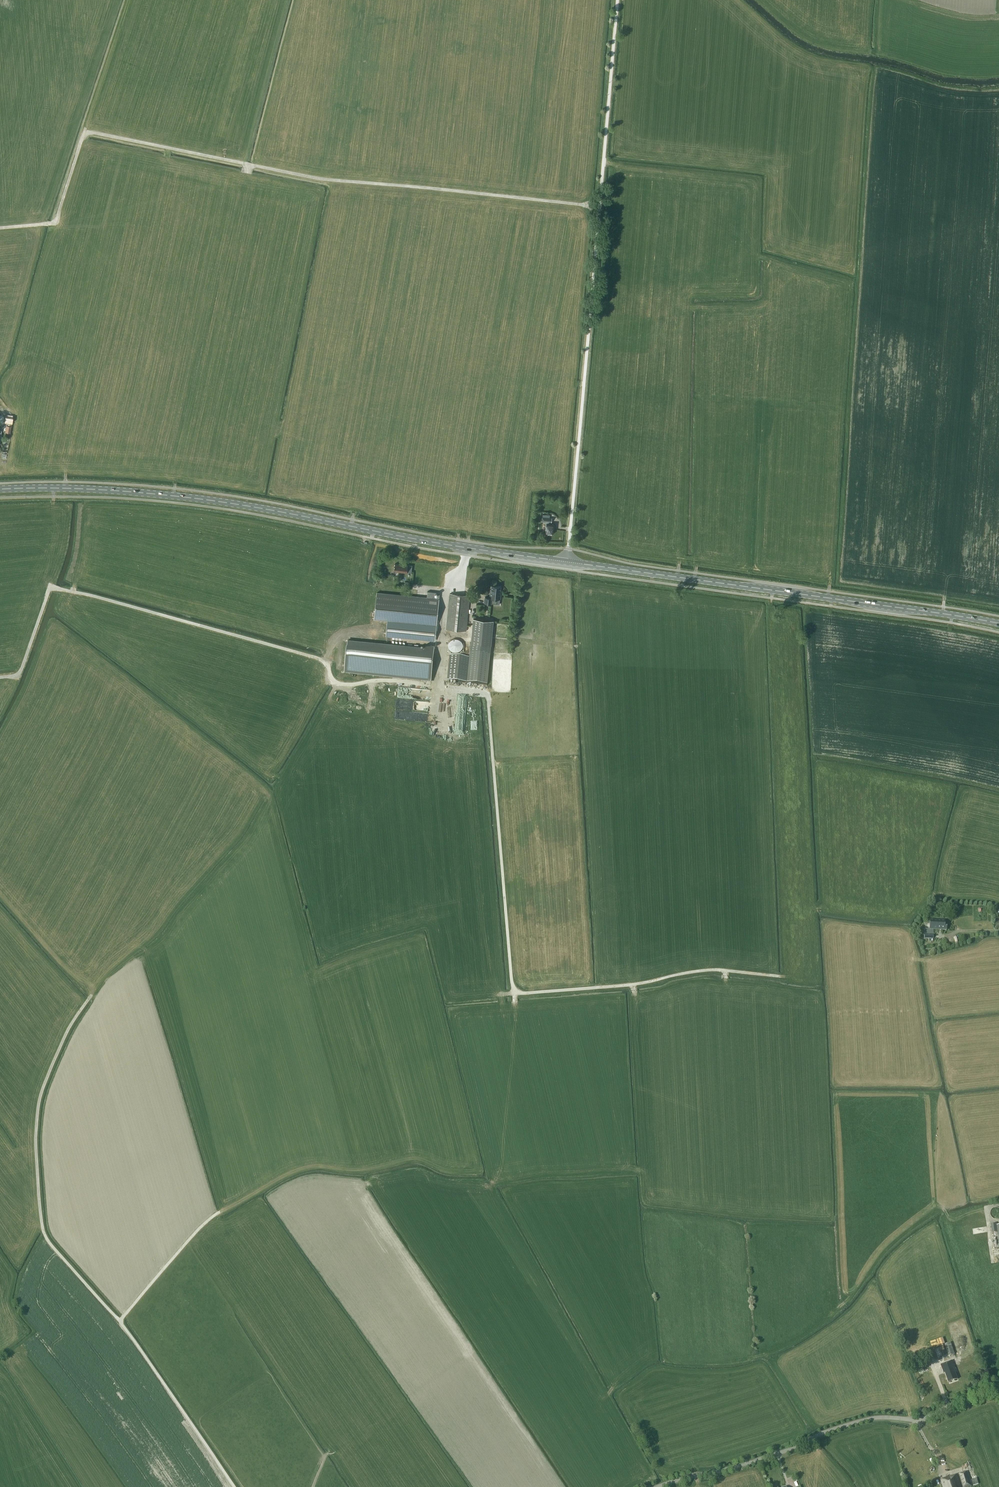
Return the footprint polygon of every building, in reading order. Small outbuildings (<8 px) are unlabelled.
[(552,518),(550,517),(550,515),(542,514),(542,517),(543,517),(542,521),(547,521),(546,532),(550,533),(550,534),(552,534),(552,533),(553,533),(554,524),(549,523),(549,521),(551,522),(552,518)] [(412,573),(413,565),(408,565),(396,564),(395,571),(407,572),(407,573),(412,573)] [(491,603),(492,598),(496,598),(500,599),(501,593),(500,593),(501,586),(492,585),(491,592),(490,592),(490,597),(485,597),(484,602),(491,603)] [(437,625),(440,592),(428,591),(428,597),(378,593),(375,619),(388,620),(437,625)] [(467,630),(470,595),(450,593),(447,629),(465,630),(467,630)] [(487,685),(493,620),(473,618),(469,658),(467,683),(487,685)] [(437,625),(388,620),(386,635),(436,640),(437,625)] [(464,648),(458,637),(447,643),(453,654),(464,648)] [(348,640),(345,673),(431,681),(434,648),(348,640)] [(398,687),(398,698),(409,697),(409,687),(398,687)] [(939,920),(930,920),(929,923),(929,929),(934,929),(947,930),(947,924),(945,924),(945,920),(939,920)] [(951,1342),(945,1344),(949,1356),(955,1354),(951,1342)] [(952,1361),(941,1365),(935,1367),(937,1371),(940,1369),(942,1374),(945,1373),(949,1382),(958,1379),(954,1368),(955,1368),(952,1361)] [(969,1472),(973,1485),(979,1484),(976,1475),(973,1476),(972,1471),(969,1472)] [(972,1486),(968,1472),(940,1480),(942,1486),(969,1486),(972,1486)]
